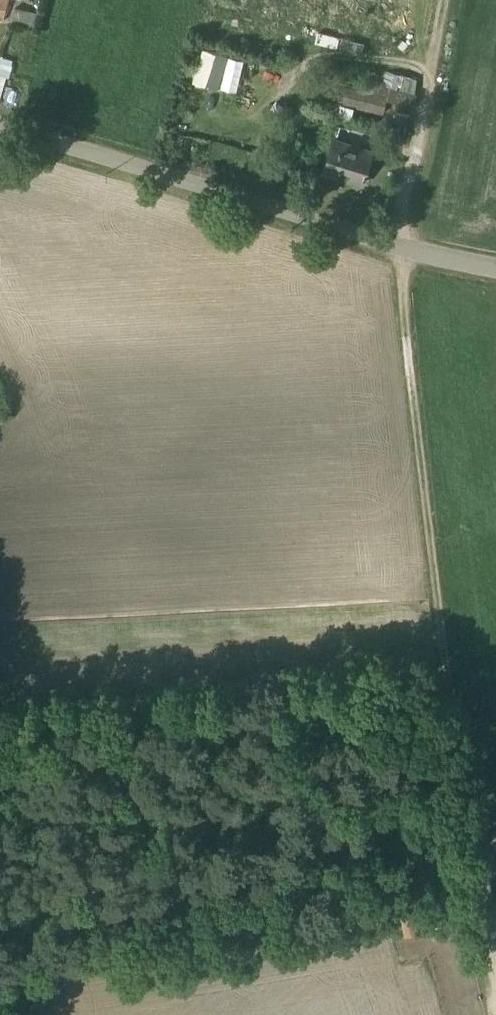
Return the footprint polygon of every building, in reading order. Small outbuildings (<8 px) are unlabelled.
[(14,9),(9,23),(33,29),(37,14),(14,9)] [(360,55),(363,44),(340,38),(339,39),(316,33),(313,44),(337,50),(337,49),(360,55)] [(190,82),(215,89),(224,53),(199,47),(190,82)] [(11,61),(0,57),(0,96),(5,78),(7,78),(11,67),(10,66),(11,61)] [(327,65),(318,97),(341,102),(340,104),(382,115),(386,100),(411,106),(414,92),(365,80),(363,91),(358,90),(362,74),(327,65)] [(416,79),(379,72),(377,83),(414,92),(416,79)] [(401,139),(406,116),(394,113),(392,124),(351,115),(352,109),(340,105),(340,104),(340,103),(322,99),(318,115),(324,117),(325,118),(334,119),(390,133),(389,137),(401,139)] [(339,126),(330,123),(315,169),(361,184),(371,149),(336,138),(339,126)]
